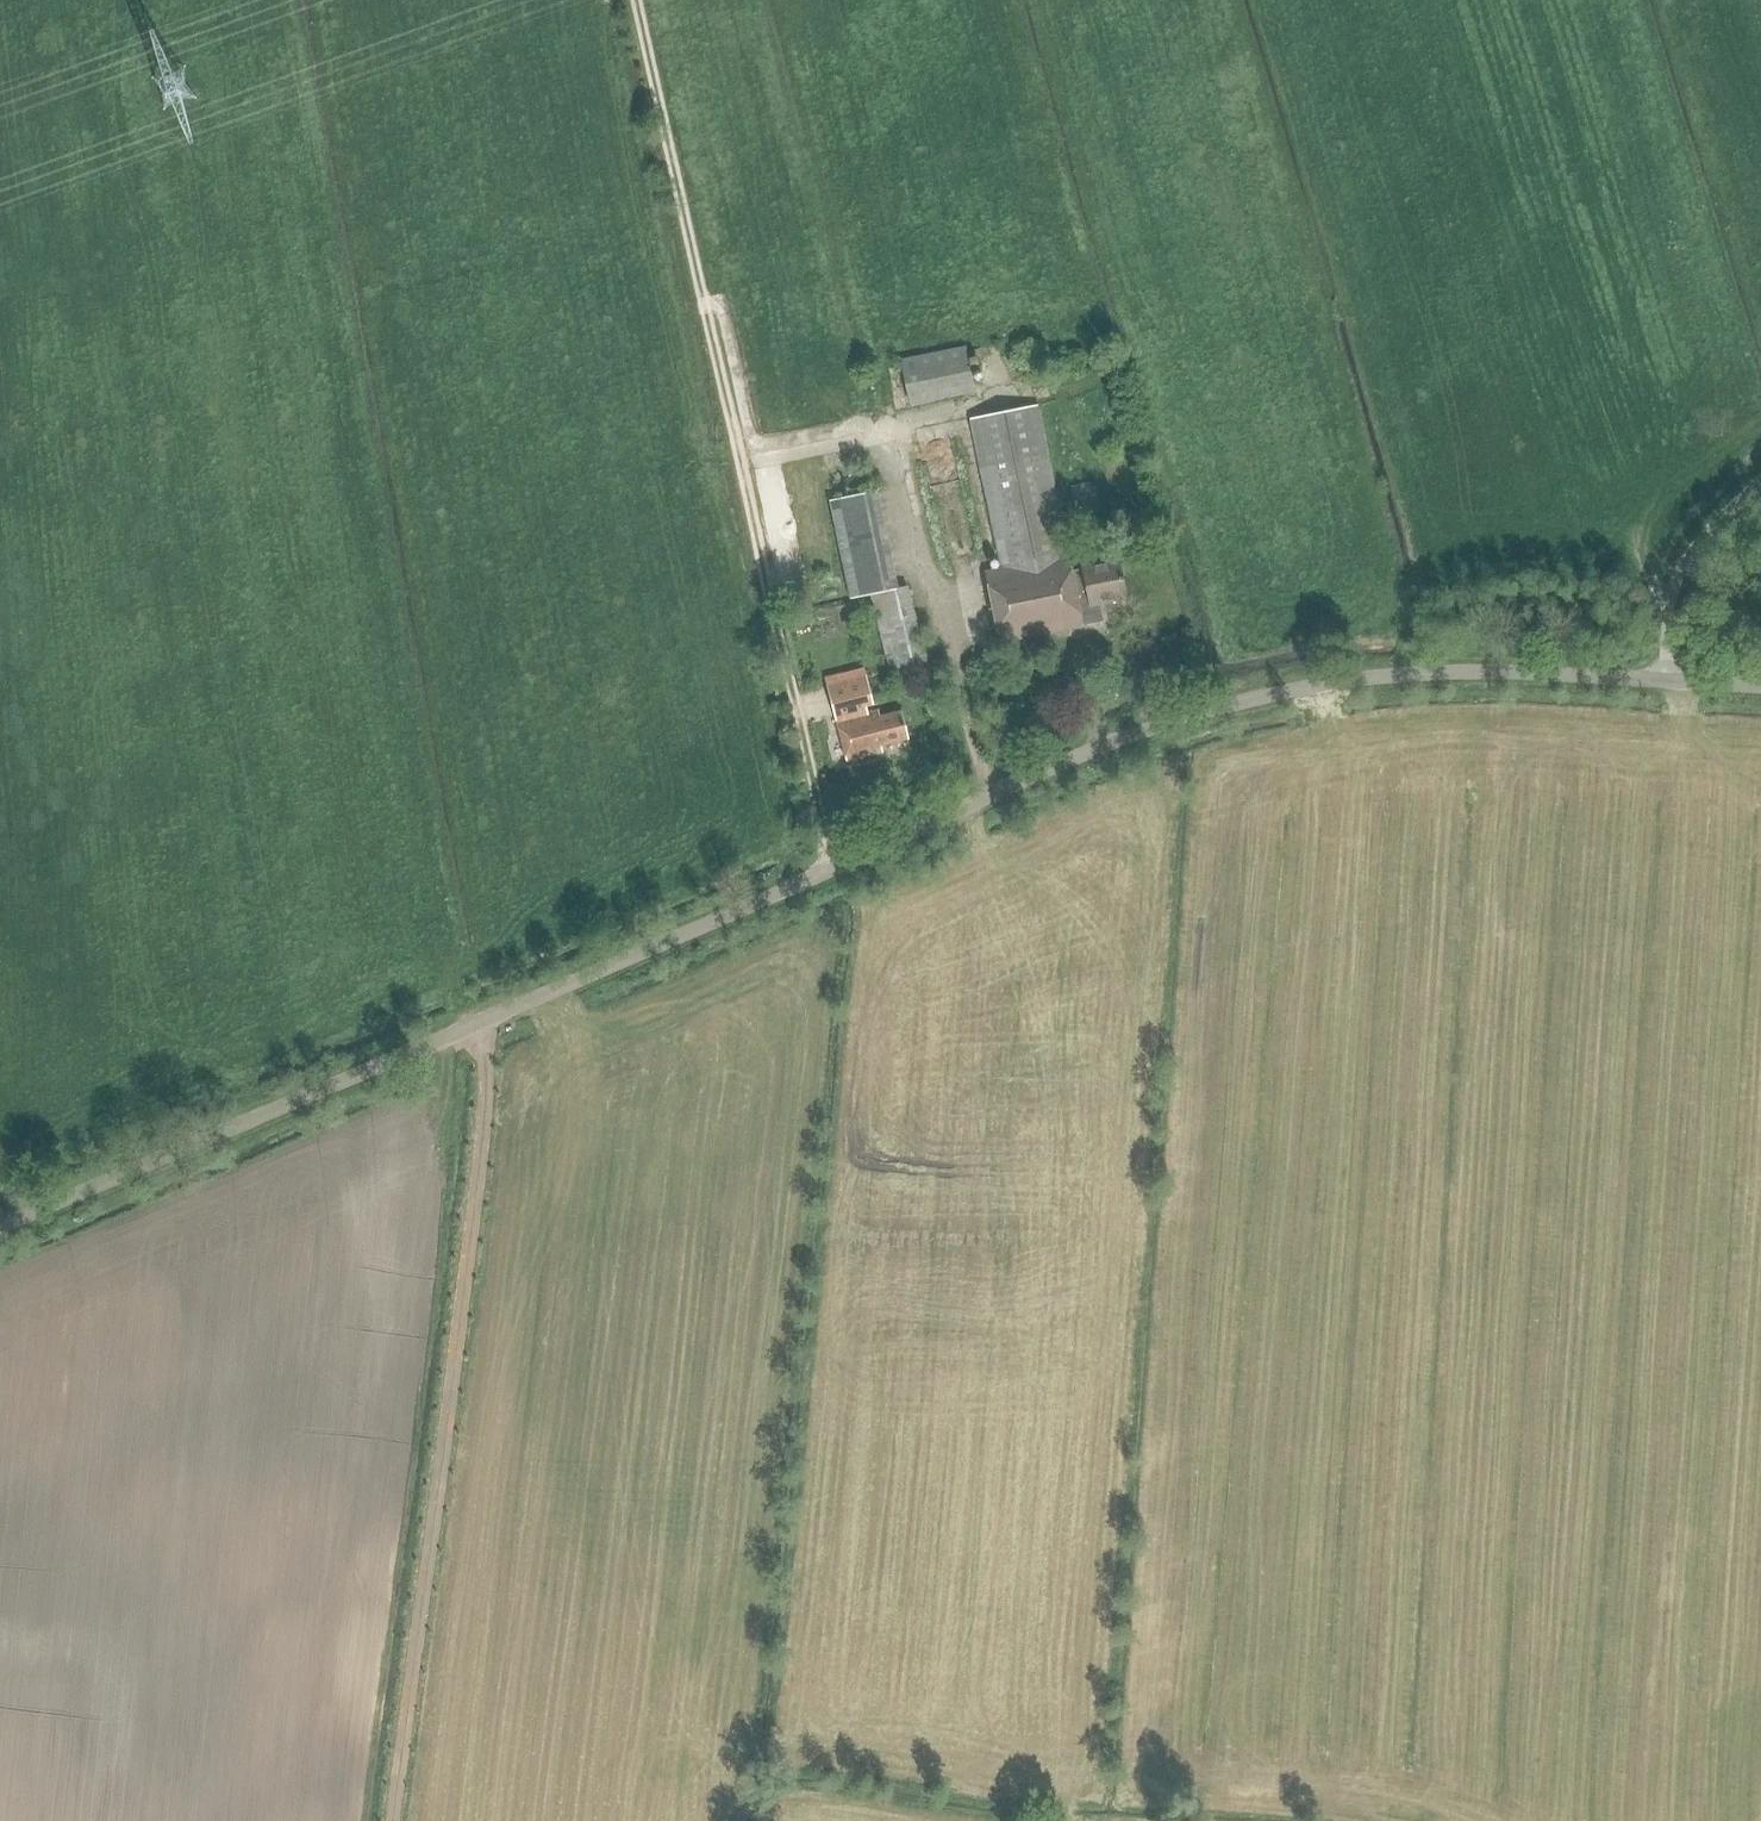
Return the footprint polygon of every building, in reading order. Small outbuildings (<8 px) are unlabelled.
[(906,358),(918,404),(984,388),(972,341),(906,358)] [(969,418),(979,467),(1000,569),(984,572),(999,644),(1082,627),(1082,625),(1102,621),(1098,604),(1126,598),(1118,559),(1070,568),(1037,404),(969,418)] [(1098,509),(1093,482),(1069,486),(1074,513),(1098,509)] [(891,678),(928,668),(907,586),(870,596),(891,678)] [(828,685),(847,761),(883,752),(882,745),(907,739),(901,711),(879,717),(878,711),(865,715),(864,710),(873,708),(865,676),(828,685)]
